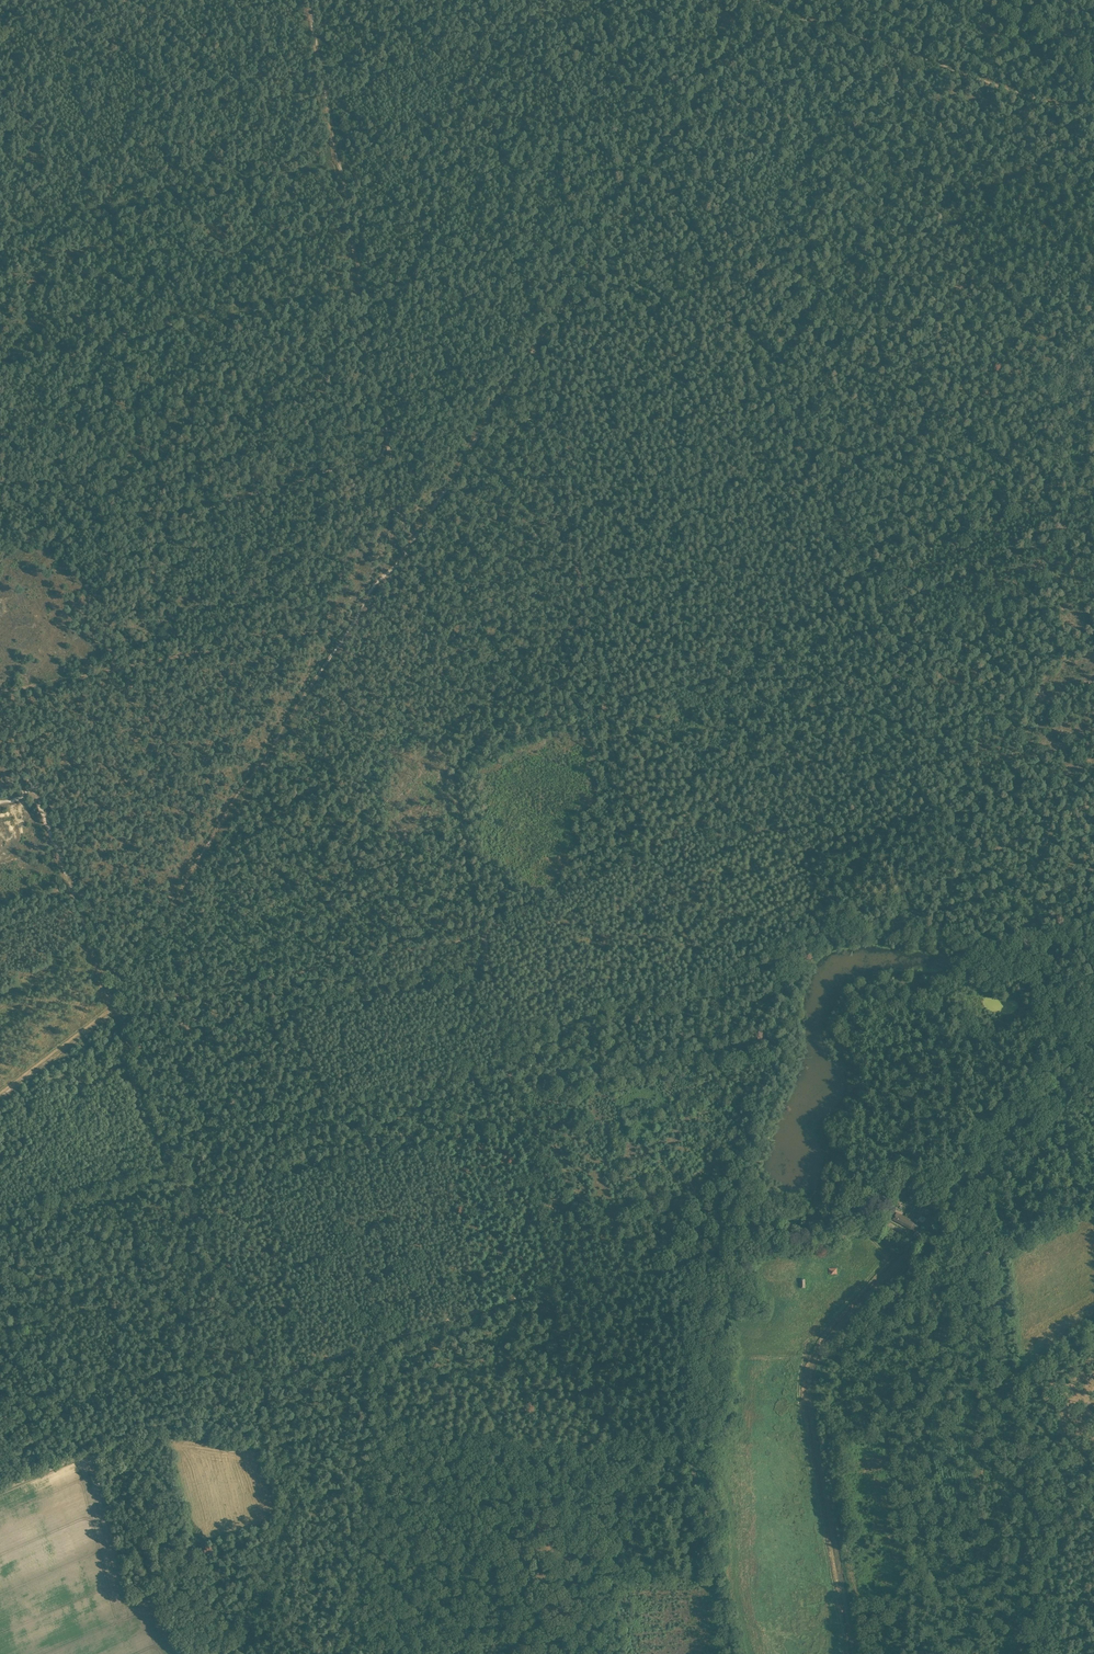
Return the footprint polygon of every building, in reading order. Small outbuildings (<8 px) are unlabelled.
[(920,1224),(897,1212),(893,1219),(916,1231),(920,1224)] [(913,1236),(917,1240),(918,1240),(923,1235),(922,1234),(917,1230),(913,1236)]
